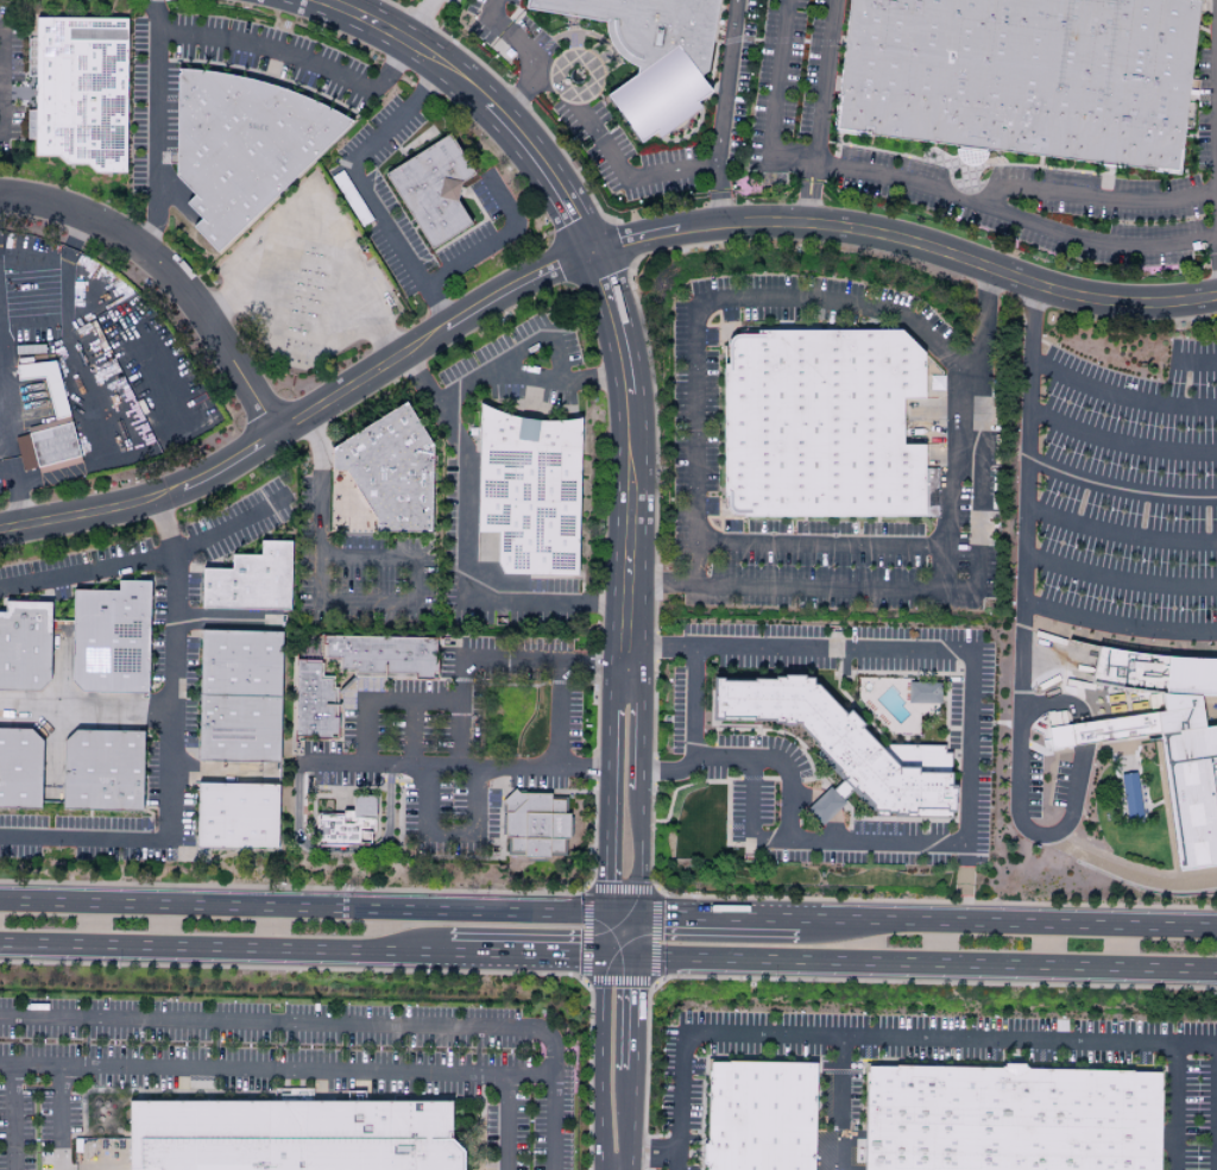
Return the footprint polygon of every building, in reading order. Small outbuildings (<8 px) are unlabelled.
[(534,11),(535,0),(723,0),(711,71),(714,93),(704,100),(704,109),(669,137),(662,132),(643,144),(610,99),(644,71),(625,61),(612,43),(610,25),(534,11)] [(828,132),(845,0),(1179,0),(1198,2),(1177,175),(828,132)] [(30,162),(123,164),(124,68),(125,68),(126,17),(32,16),(30,162)] [(169,172),(188,194),(180,201),(195,217),(187,224),(211,251),(269,198),(272,193),(332,138),(334,134),(347,122),(337,111),(238,72),(173,69),(169,172)] [(380,170),(425,248),(470,222),(449,186),(471,173),(447,132),(380,170)] [(919,352),(895,328),(752,329),(752,333),(729,333),(724,336),(723,341),(723,363),(718,363),(719,497),(721,497),(721,504),(724,509),(727,511),(739,511),(739,515),(919,515),(919,444),(897,444),(897,397),(919,397),(919,352)] [(53,419),(67,415),(52,357),(12,367),(16,382),(42,375),(53,419)] [(942,389),(942,376),(928,376),(928,389),(942,389)] [(325,443),(324,470),(341,470),(362,509),(369,509),(369,531),(425,531),(426,449),(424,445),(424,442),(402,401),(325,443)] [(573,575),(576,416),(474,414),(472,531),(494,531),(493,574),(573,575)] [(78,456),(69,421),(51,425),(49,421),(25,427),(26,433),(13,437),(22,470),(78,456)] [(285,609),(286,540),(256,540),(256,554),(226,554),(226,568),(197,567),(196,608),(285,609)] [(68,589),(67,691),(144,692),(146,580),(113,580),(113,590),(68,589)] [(45,690),(45,667),(48,667),(50,601),(0,600),(0,689),(45,690)] [(193,760),(275,762),(278,631),(196,629),(193,760)] [(322,662),(322,636),(437,639),(436,680),(416,680),(416,679),(354,678),(354,674),(338,673),(338,662),(322,662)] [(1166,658),(1216,658),(1216,865),(1177,870),(1156,734),(1051,749),(1047,728),(1162,711),(1159,693),(1090,684),(1097,647),(1166,658)] [(296,661),(295,737),(336,738),(338,688),(334,688),(334,677),(322,677),(322,662),(296,661)] [(710,679),(723,679),(723,681),(752,682),(752,680),(773,680),(773,678),(782,678),(782,675),(805,675),(805,678),(813,678),(813,685),(816,685),(845,715),(849,710),(864,725),(860,729),(898,767),(918,768),(918,773),(951,774),(951,786),(956,787),(956,798),(954,798),(953,813),(951,813),(951,819),(894,818),(894,814),(888,814),(888,818),(875,818),(875,813),(871,812),(851,792),(841,801),(844,804),(819,828),(805,812),(830,790),(832,792),(843,782),(816,755),(820,751),(814,747),(815,744),(799,726),(801,725),(800,724),(793,724),(793,726),(782,726),(782,724),(774,724),(774,721),(753,721),(753,723),(719,722),(719,721),(710,721),(710,679)] [(908,682),(908,704),(940,705),(940,684),(908,682)] [(35,808),(37,729),(0,728),(0,807),(35,808)] [(57,809),(137,810),(139,732),(59,730),(57,809)] [(1125,820),(1140,819),(1136,775),(1121,776),(1125,820)] [(191,847),(273,849),(275,784),(193,782),(191,847)] [(515,790),(518,794),(551,794),(551,800),(565,800),(565,814),(569,814),(569,842),(563,842),(563,854),(550,854),(550,860),(524,860),(524,856),(505,856),(505,836),(503,836),(503,817),(505,817),(505,806),(502,803),(515,790)] [(315,848),(351,848),(351,847),(367,847),(367,845),(371,845),(371,835),(374,835),(376,797),(353,797),(353,812),(342,812),(342,814),(316,814),(315,848)] [(815,1064),(813,1169),(706,1169),(706,1165),(702,1165),(702,1145),(706,1145),(708,1081),(710,1081),(710,1064),(727,1064),(727,1063),(815,1064)] [(868,1084),(865,1084),(864,1169),(1158,1169),(1160,1092),(1159,1092),(1159,1075),(1131,1074),(1131,1072),(1027,1070),(1027,1069),(1023,1069),(1023,1065),(1003,1065),(1003,1068),(1000,1068),(1000,1069),(895,1067),(895,1068),(868,1068),(868,1084)] [(311,1101),(311,1090),(274,1089),(274,1100),(311,1101)] [(462,1152),(463,1169),(74,1169),(74,1140),(128,1140),(128,1102),(452,1102),(452,1139),(462,1152)]
